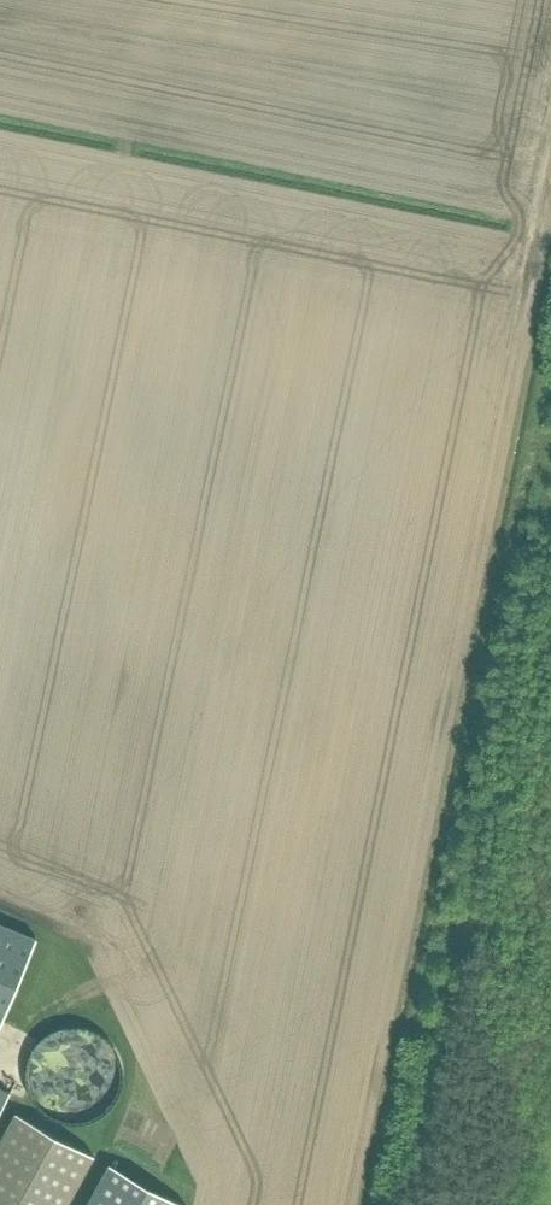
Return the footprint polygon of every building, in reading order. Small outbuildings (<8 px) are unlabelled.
[(35,938),(0,923),(0,1022),(35,938)] [(53,1114),(67,1118),(81,1119),(95,1114),(107,1106),(116,1095),(121,1081),(122,1067),(118,1052),(109,1039),(97,1030),(82,1025),(67,1025),(52,1030),(40,1039),(32,1051),(27,1065),(28,1079),(32,1093),(41,1105),(53,1114)] [(9,1092),(0,1087),(0,1108),(9,1092)] [(94,1156),(15,1111),(0,1137),(0,1204),(66,1204),(94,1156)] [(81,1204),(180,1204),(186,1195),(107,1155),(81,1204)]
